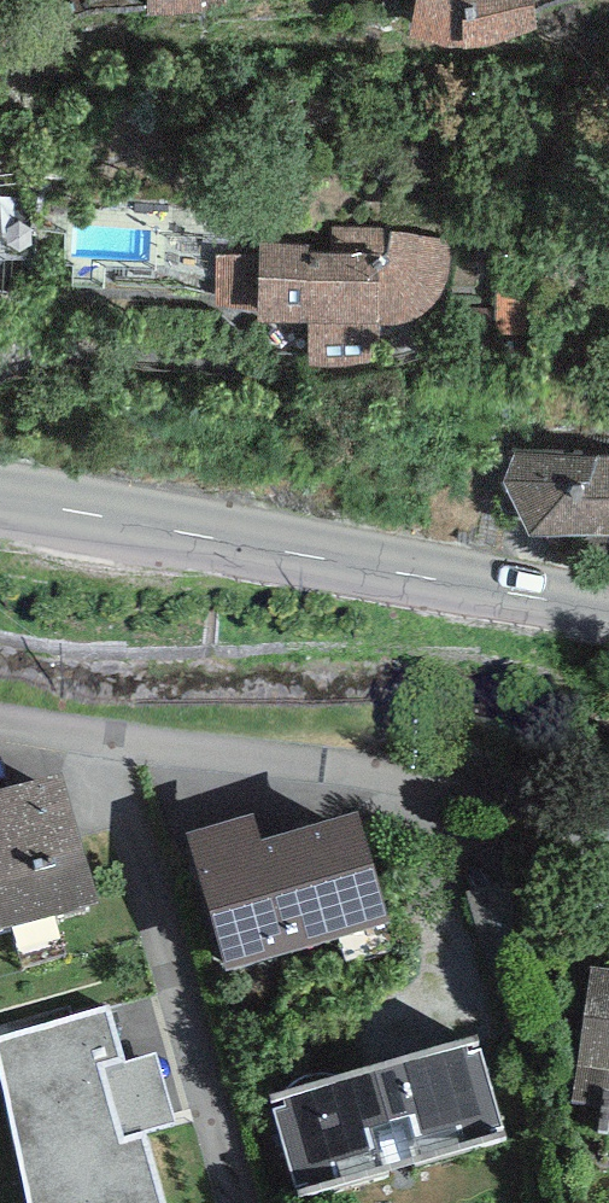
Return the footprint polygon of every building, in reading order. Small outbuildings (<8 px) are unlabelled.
[(147,16),(198,14),(229,2),(228,0),(147,0),(147,16)] [(410,39),(446,47),(465,50),(490,48),(536,30),(534,0),(413,0),(415,1),(410,39)] [(259,310),(258,322),(307,324),(309,366),(327,367),(345,365),(363,363),(378,360),(380,326),(393,326),(412,322),(422,316),(435,306),(442,294),(450,276),(451,263),(451,249),(451,240),(390,232),(383,229),(332,228),(331,253),(309,252),(310,245),(259,245),(258,255),(259,310)] [(217,310),(259,310),(258,255),(216,256),(217,310)] [(530,537),(608,536),(608,450),(516,449),(502,481),(530,537)] [(0,792),(0,932),(100,903),(63,774),(0,792)] [(254,812),(185,831),(224,971),(389,925),(358,811),(261,837),(254,812)] [(590,964),(570,1104),(608,1110),(608,967),(590,964)] [(146,1134),(175,1126),(157,1054),(126,1059),(109,1003),(0,1036),(0,1072),(27,1202),(165,1202),(146,1134)] [(476,1041),(270,1100),(298,1197),(504,1138),(476,1041)]
